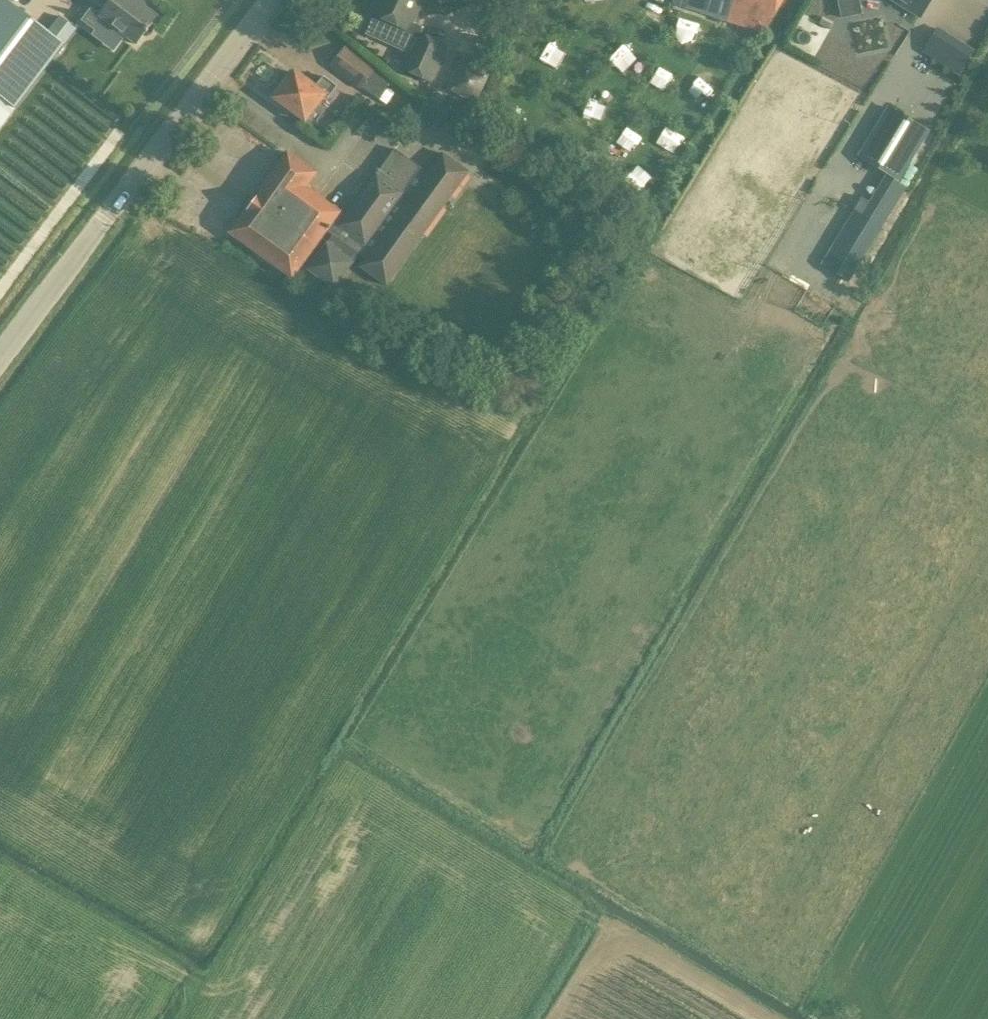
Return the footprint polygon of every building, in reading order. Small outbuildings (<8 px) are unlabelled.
[(55,57),(64,46),(47,33),(3,0),(0,0),(0,98),(15,109),(55,57)] [(103,20),(135,44),(156,16),(135,0),(111,0),(99,16),(91,9),(82,20),(95,31),(103,20)] [(418,0),(380,0),(373,15),(408,31),(416,14),(413,12),(418,0)] [(671,4),(764,34),(784,0),(672,0),(671,4)] [(842,19),(862,15),(859,0),(838,0),(842,19)] [(919,18),(930,0),(890,0),(919,18)] [(684,18),(676,36),(694,43),(702,26),(684,18)] [(975,50),(937,27),(921,52),(959,76),(975,50)] [(416,32),(400,70),(431,84),(433,78),(441,82),(450,60),(443,58),(448,46),(416,32)] [(538,62),(556,71),(565,52),(547,43),(538,62)] [(328,67),(370,95),(384,74),(342,46),(328,67)] [(475,101),(494,68),(474,56),(455,89),(475,101)] [(304,120),(322,97),(328,101),(339,87),(323,75),(313,88),(294,74),(275,98),(290,110),(304,120)] [(15,109),(0,98),(0,129),(15,109)] [(861,158),(904,180),(935,128),(895,105),(861,158)] [(448,112),(441,121),(453,130),(460,121),(448,112)] [(595,141),(607,128),(595,117),(583,131),(595,141)] [(631,159),(635,141),(619,137),(614,154),(631,159)] [(468,172),(442,153),(427,173),(394,149),(376,174),(345,218),(338,213),(304,188),(314,174),(287,154),(230,233),(292,277),(325,230),(332,236),(307,270),(334,289),(358,254),(365,259),(359,267),(386,286),(443,206),(468,172)]
